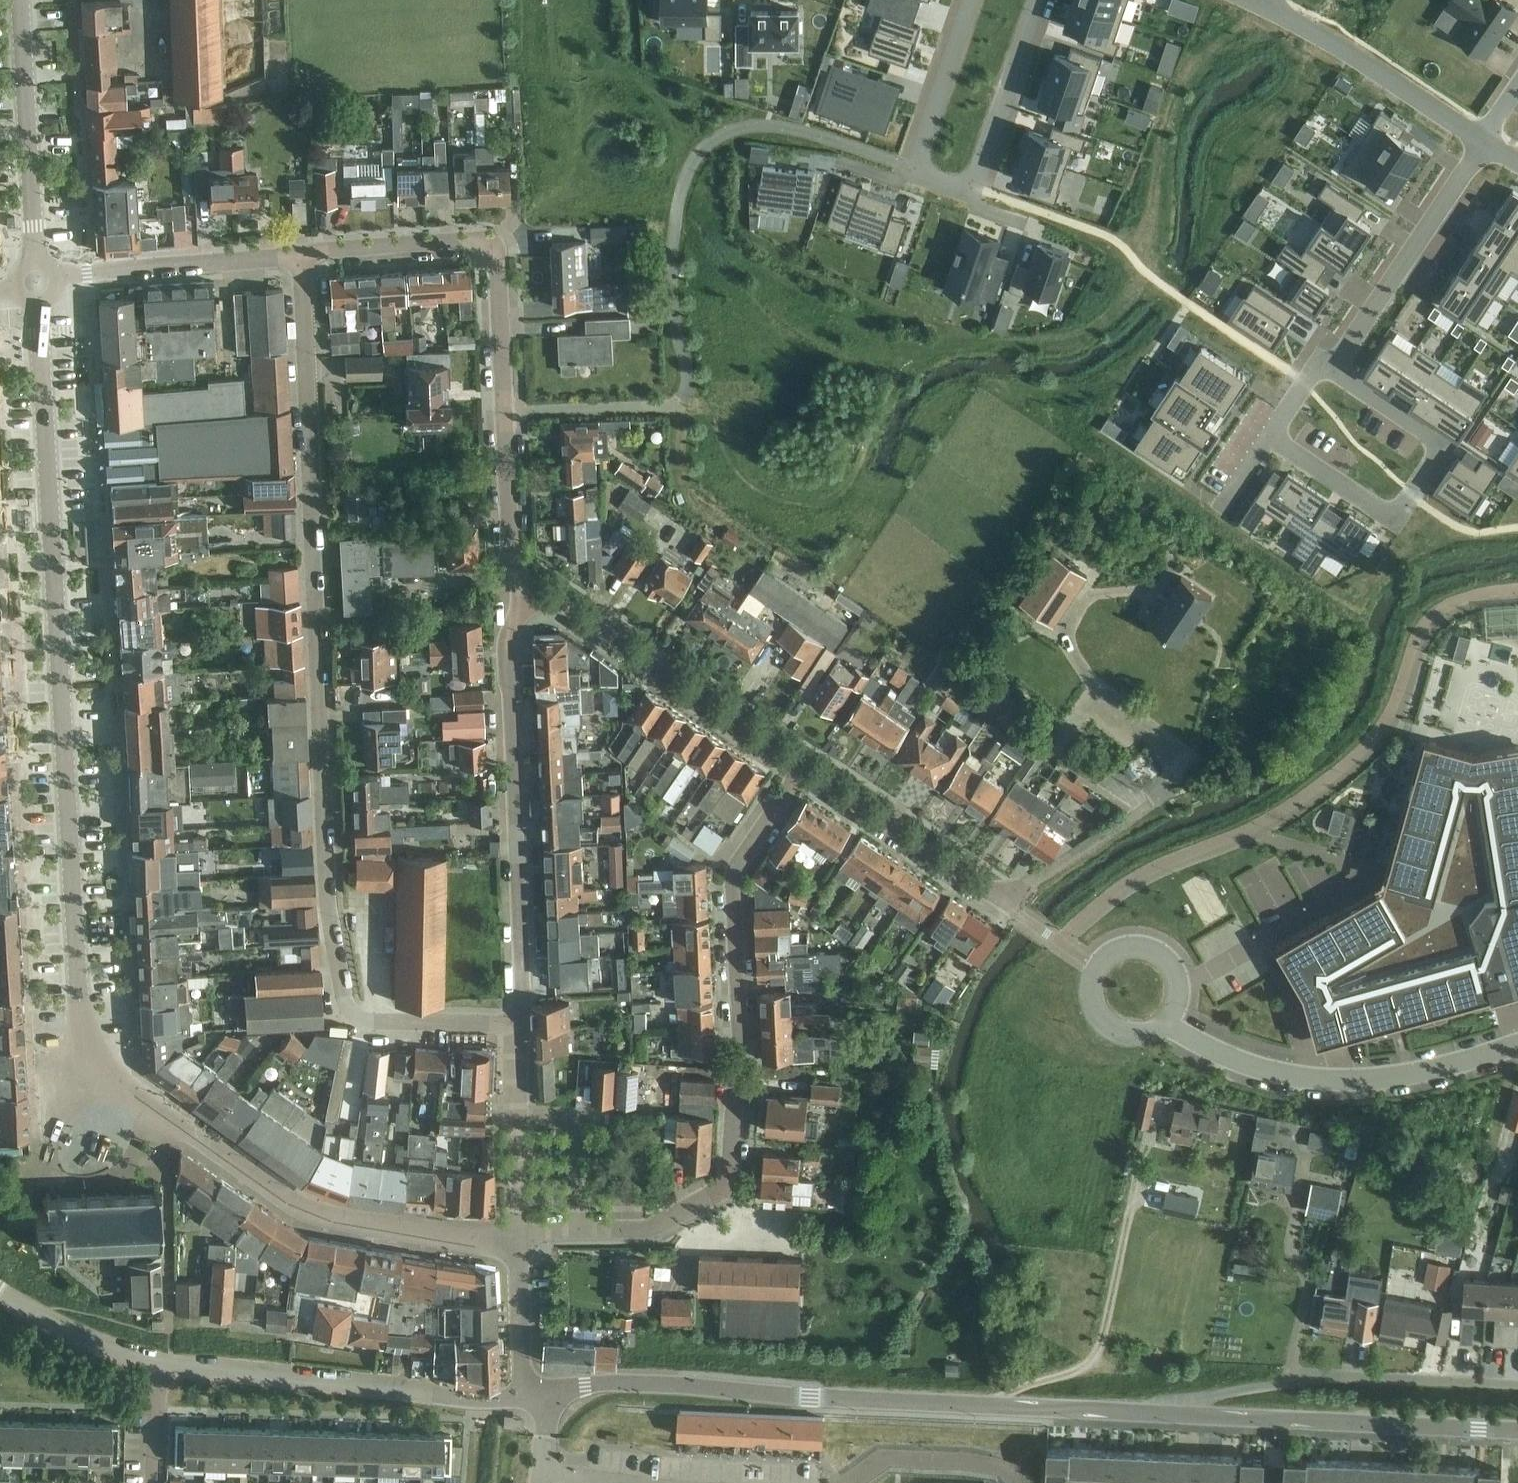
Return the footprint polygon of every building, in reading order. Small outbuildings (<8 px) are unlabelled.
[(82,28),(121,27),(119,0),(81,3),(82,28)] [(220,96),(217,0),(169,0),(172,98),(220,96)] [(705,38),(721,38),(721,12),(707,12),(707,0),(662,0),(662,22),(705,22),(705,38)] [(867,8),(882,13),(877,27),(876,27),(868,51),(908,65),(917,41),(915,40),(920,26),(890,16),(894,3),(886,0),(869,0),(867,8)] [(1073,2),(1122,18),(1128,0),(1074,0),(1073,2)] [(1169,10),(1193,18),(1198,5),(1184,0),(1172,0),(1169,10)] [(1513,10),(1498,0),(1450,0),(1446,5),(1466,20),(1455,35),(1481,54),(1513,10)] [(1073,2),(1066,24),(1090,33),(1086,44),(1115,54),(1119,41),(1114,39),(1122,18),(1073,2)] [(751,23),(737,23),(737,63),(752,63),(752,43),(798,43),(798,10),(751,10),(751,23)] [(124,82),(108,83),(107,73),(116,72),(113,28),(121,28),(121,27),(82,28),(86,85),(124,82)] [(1055,54),(1048,77),(1091,92),(1102,58),(1071,47),(1067,58),(1055,54)] [(1163,54),(1158,70),(1170,74),(1176,59),(1163,54)] [(832,74),(827,89),(833,91),(827,109),(882,128),(894,95),(878,90),(882,80),(842,66),(838,76),(832,74)] [(136,83),(136,74),(124,73),(124,82),(136,83)] [(1048,77),(1040,100),(1052,104),(1048,115),(1079,126),(1091,92),(1048,77)] [(150,81),(136,82),(137,101),(151,101),(150,81)] [(733,81),(725,81),(725,94),(733,94),(733,81)] [(87,108),(118,107),(125,107),(124,82),(86,85),(87,108)] [(505,88),(472,89),(472,91),(473,105),(473,110),(474,145),(474,149),(484,149),(484,145),(483,127),(480,127),(480,115),(482,115),(482,112),(488,111),(488,109),(489,109),(488,102),(506,101),(507,120),(519,120),(518,88),(505,89),(505,88)] [(419,114),(432,114),(432,98),(430,98),(430,91),(419,91),(419,99),(418,99),(419,114)] [(449,106),(473,105),(472,91),(449,92),(449,106)] [(400,94),(391,94),(391,97),(391,114),(392,142),(401,142),(400,94)] [(118,107),(87,108),(88,132),(120,131),(165,129),(163,104),(125,107),(118,107)] [(329,104),(313,105),(313,125),(330,124),(329,104)] [(792,104),(789,114),(802,118),(805,109),(792,104)] [(1129,106),(1125,120),(1145,127),(1150,113),(1129,106)] [(1360,140),(1407,171),(1420,151),(1399,137),(1406,127),(1380,110),(1360,140)] [(1030,130),(1022,153),(1065,168),(1072,146),(1082,150),(1086,137),(1053,125),(1049,136),(1030,130)] [(92,182),(116,181),(114,147),(130,146),(130,131),(89,132),(92,182)] [(434,154),(422,155),(422,158),(422,167),(422,175),(423,202),(447,201),(444,140),(433,140),(434,154)] [(1360,140),(1340,170),(1365,187),(1372,177),(1394,191),(1407,171),(1360,140)] [(751,145),(750,159),(767,161),(769,147),(751,145)] [(233,208),(231,175),(230,147),(218,148),(219,167),(222,167),(222,176),(208,177),(207,166),(192,167),(194,194),(208,193),(209,210),(233,208)] [(243,175),(242,166),(241,147),(230,147),(231,175),(233,208),(258,207),(256,174),(243,175)] [(489,149),(484,149),(474,149),(474,152),(475,199),(475,200),(507,199),(506,167),(485,167),(484,159),(489,159),(489,149)] [(453,200),(475,199),(474,152),(452,152),(453,200)] [(1022,153),(1014,176),(1033,182),(1029,194),(1055,203),(1060,190),(1058,189),(1065,168),(1022,153)] [(422,158),(396,159),(396,176),(395,176),(396,203),(423,202),(422,175),(422,167),(422,158)] [(388,164),(381,165),(381,162),(342,163),(343,186),(349,186),(349,204),(391,203),(390,169),(388,169),(388,164)] [(1283,162),(1272,178),(1282,185),(1293,169),(1283,162)] [(759,182),(757,202),(791,206),(790,212),(808,214),(814,172),(796,169),(796,171),(763,167),(761,183),(759,182)] [(333,205),(330,168),(314,169),(317,206),(333,205)] [(862,185),(842,178),(827,224),(846,231),(848,225),(882,237),(879,246),(897,252),(908,221),(891,215),(896,200),(861,188),(862,185)] [(94,226),(136,224),(135,211),(140,211),(139,199),(134,199),(133,180),(116,181),(92,182),(94,226)] [(1326,181),(1317,194),(1333,205),(1321,223),(1357,247),(1370,227),(1357,218),(1365,207),(1326,181)] [(291,197),(305,197),(304,182),(291,183),(291,197)] [(1495,217),(1517,233),(1517,193),(1513,189),(1495,216),(1495,217)] [(306,223),(305,201),(291,202),(292,223),(306,223)] [(1252,202),(1245,212),(1255,219),(1262,209),(1252,202)] [(182,204),(170,205),(170,207),(170,218),(171,229),(183,228),(183,216),(182,204)] [(156,218),(170,218),(170,207),(156,208),(156,218)] [(760,216),(750,214),(751,228),(758,229),(760,216)] [(1476,244),(1517,272),(1517,233),(1495,217),(1476,244)] [(159,221),(144,222),(144,232),(160,232),(159,221)] [(1301,253),(1300,253),(1324,269),(1331,258),(1343,266),(1357,247),(1321,223),(1301,253)] [(136,224),(94,226),(96,251),(156,247),(156,237),(137,238),(136,224)] [(623,239),(622,225),(591,227),(592,240),(623,239)] [(955,258),(949,278),(963,283),(962,286),(966,287),(967,284),(979,288),(977,295),(994,300),(1005,269),(989,264),(998,240),(966,229),(959,248),(957,247),(954,258),(955,258)] [(585,284),(585,281),(583,241),(551,243),(553,286),(586,285),(586,284),(585,284)] [(1285,242),(1276,255),(1292,266),(1279,285),(1315,309),(1329,288),(1316,280),(1324,269),(1300,253),(1301,253),(1285,242)] [(1008,289),(1023,294),(1026,286),(1055,296),(1069,253),(1039,243),(1031,268),(1017,263),(1008,289)] [(1458,271),(1494,295),(1512,269),(1517,273),(1517,272),(1476,244),(1476,245),(1458,270),(1459,270),(1458,271)] [(897,259),(893,271),(905,275),(909,263),(897,259)] [(443,269),(445,297),(457,296),(458,317),(470,317),(467,268),(443,269)] [(435,298),(445,297),(443,269),(406,272),(408,300),(419,299),(419,305),(435,304),(435,298)] [(1209,269),(1198,285),(1210,293),(1220,277),(1209,269)] [(1458,271),(1440,299),(1476,323),(1494,295),(1458,271)] [(381,329),(394,328),(393,304),(394,304),(394,302),(403,301),(401,272),(377,274),(379,301),(381,329)] [(366,302),(379,301),(377,274),(353,276),(355,302),(357,327),(362,326),(362,322),(368,322),(366,302)] [(331,303),(325,304),(325,307),(328,307),(329,324),(344,323),(343,303),(351,303),(355,302),(353,276),(329,277),(331,303)] [(190,324),(213,323),(211,281),(188,283),(190,324)] [(167,326),(190,324),(188,283),(187,283),(165,284),(167,326)] [(554,307),(575,306),(609,304),(608,283),(586,284),(586,285),(553,286),(554,307)] [(144,327),(167,326),(165,284),(142,286),(143,304),(144,327)] [(1244,297),(1230,318),(1273,347),(1287,326),(1286,325),(1294,312),(1253,285),(1245,297),(1244,297)] [(131,305),(143,304),(142,286),(128,287),(129,297),(99,299),(101,329),(132,327),(133,328),(137,328),(136,314),(131,315),(131,305)] [(253,407),(288,406),(281,289),(233,292),(235,353),(240,353),(240,363),(250,362),(253,407)] [(626,301),(627,314),(652,314),(651,301),(626,301)] [(414,307),(414,303),(408,304),(410,327),(419,327),(417,306),(414,307)] [(1428,315),(1434,319),(1441,309),(1434,305),(1428,315)] [(997,315),(993,327),(1005,331),(1009,319),(997,315)] [(586,318),(587,332),(558,334),(559,362),(561,362),(561,372),(575,371),(575,364),(579,363),(578,361),(611,360),(610,337),(630,336),(629,316),(586,318)] [(1451,330),(1457,335),(1464,325),(1457,320),(1451,330)] [(132,327),(101,329),(103,361),(181,355),(192,355),(215,353),(216,366),(226,365),(225,341),(214,341),(213,323),(190,324),(167,326),(144,327),(137,328),(133,328),(132,327)] [(1180,325),(1175,331),(1185,338),(1190,331),(1180,325)] [(330,333),(331,351),(358,349),(357,331),(330,333)] [(1175,331),(1171,338),(1181,345),(1185,338),(1175,331)] [(449,348),(473,347),(472,334),(448,336),(449,348)] [(424,335),(411,336),(411,339),(412,351),(424,351),(424,335)] [(1474,346),(1480,350),(1487,340),(1480,336),(1474,346)] [(1364,373),(1388,389),(1418,345),(1417,344),(1411,352),(1389,337),(1364,373)] [(1171,338),(1166,344),(1176,351),(1181,345),(1171,338)] [(395,340),(382,341),(382,342),(383,351),(383,352),(383,353),(405,351),(412,351),(411,339),(395,340)] [(382,342),(377,342),(377,340),(363,340),(363,351),(383,351),(382,342)] [(1155,412),(1135,443),(1172,467),(1178,458),(1187,465),(1202,443),(1207,447),(1220,428),(1206,419),(1215,405),(1224,410),(1247,375),(1200,344),(1180,375),(1176,372),(1151,409),(1155,412)] [(1418,345),(1388,389),(1389,390),(1389,389),(1410,404),(1411,405),(1440,360),(1418,345)] [(448,381),(447,366),(450,366),(449,350),(424,351),(412,351),(405,351),(406,366),(404,366),(404,377),(405,377),(406,401),(404,401),(405,416),(410,416),(410,429),(443,428),(443,418),(449,417),(448,399),(446,399),(446,381),(448,381)] [(1501,364),(1508,369),(1515,359),(1508,354),(1501,364)] [(155,377),(194,375),(192,355),(181,355),(103,361),(104,379),(126,378),(126,381),(139,380),(139,376),(154,375),(155,377)] [(380,379),(380,374),(380,355),(344,356),(345,380),(380,379)] [(1440,360),(1411,405),(1434,420),(1463,376),(1463,375),(1457,383),(1436,369),(1441,361),(1440,360)] [(334,370),(334,399),(345,399),(345,370),(334,370)] [(1505,384),(1514,390),(1517,384),(1517,379),(1511,375),(1505,384)] [(1463,376),(1434,420),(1435,420),(1458,435),(1487,391),(1463,376)] [(106,423),(244,414),(242,377),(206,380),(206,386),(140,390),(139,380),(126,381),(126,378),(104,379),(106,423)] [(109,466),(110,483),(175,478),(242,475),(263,474),(260,428),(259,412),(244,414),(106,423),(108,459),(109,466)] [(1108,417),(1101,427),(1107,432),(1114,422),(1108,417)] [(629,419),(611,420),(611,431),(629,430),(629,419)] [(598,421),(562,422),(563,456),(600,455),(610,454),(609,428),(599,429),(598,421)] [(1114,422),(1107,432),(1114,436),(1121,426),(1114,422)] [(1121,426),(1114,436),(1121,441),(1128,431),(1121,426)] [(1477,429),(1470,439),(1480,446),(1487,436),(1477,429)] [(642,471),(648,460),(628,449),(622,460),(642,471)] [(1507,468),(1517,475),(1517,451),(1507,468)] [(600,455),(563,456),(564,480),(596,479),(595,460),(600,460),(600,455)] [(1450,468),(1435,490),(1471,513),(1485,492),(1484,491),(1499,469),(1483,458),(1476,468),(1459,456),(1451,469),(1450,468)] [(618,474),(635,486),(643,474),(625,463),(618,474)] [(263,474),(242,475),(243,494),(293,491),(291,472),(263,474)] [(1284,521),(1308,485),(1307,485),(1288,473),(1280,485),(1268,477),(1237,523),(1250,532),(1266,509),(1284,521)] [(642,486),(655,495),(664,484),(650,474),(642,486)] [(176,497),(176,496),(175,478),(110,483),(111,501),(176,497)] [(599,518),(598,485),(587,486),(587,485),(569,487),(569,495),(565,495),(566,519),(596,518),(599,518)] [(1304,558),(1330,519),(1319,511),(1327,499),(1308,485),(1284,521),(1302,534),(1291,549),(1304,558)] [(618,505),(640,520),(651,503),(629,488),(618,505)] [(346,515),(369,514),(369,523),(382,523),(382,512),(378,512),(376,490),(344,492),(346,515)] [(293,493),(242,495),(242,511),(293,508),(293,493)] [(112,520),(178,515),(176,497),(111,501),(112,520)] [(293,509),(270,510),(271,533),(294,532),(293,509)] [(606,518),(620,528),(625,520),(611,510),(606,518)] [(473,513),(452,513),(452,524),(473,523),(473,513)] [(114,559),(153,556),(175,555),(174,550),(207,549),(206,514),(178,515),(112,520),(114,559)] [(1311,573),(1327,550),(1346,563),(1370,527),(1349,514),(1341,526),(1330,519),(1304,558),(1299,565),(1311,573)] [(599,536),(597,536),(596,518),(566,519),(568,557),(588,557),(589,579),(601,579),(599,536)] [(473,529),(446,531),(448,568),(475,566),(473,529)] [(367,573),(382,572),(382,574),(432,572),(430,535),(380,537),(381,541),(365,542),(365,537),(338,538),(342,613),(369,612),(367,573)] [(701,560),(712,544),(701,537),(690,553),(701,560)] [(846,624),(722,541),(708,562),(710,564),(720,570),(749,590),(761,598),(770,604),(767,608),(788,622),(789,621),(791,618),(832,646),(846,624)] [(1383,542),(1377,551),(1383,555),(1389,546),(1383,542)] [(631,581),(648,557),(629,543),(612,567),(631,581)] [(1019,602),(1054,625),(1087,576),(1052,552),(1019,602)] [(673,601),(691,575),(661,555),(641,585),(656,595),(658,591),(673,601)] [(116,590),(168,586),(167,578),(154,579),(153,556),(114,559),(116,590)] [(717,574),(720,570),(710,564),(707,569),(702,576),(697,584),(705,589),(687,616),(717,636),(741,600),(713,582),(718,575),(717,574)] [(699,564),(694,571),(702,576),(707,569),(699,564)] [(257,574),(257,565),(248,565),(248,574),(257,574)] [(297,566),(267,568),(268,581),(297,579),(297,566)] [(742,601),(749,590),(720,570),(717,574),(718,575),(713,582),(741,600),(742,601)] [(1181,576),(1149,623),(1179,643),(1212,596),(1181,576)] [(297,579),(268,581),(269,600),(298,598),(297,579)] [(118,612),(158,609),(169,609),(169,598),(184,597),(183,585),(168,586),(116,590),(118,612)] [(751,612),(761,598),(749,590),(742,601),(741,600),(717,636),(751,658),(772,626),(751,612)] [(839,592),(835,597),(860,614),(863,608),(839,592)] [(267,631),(267,635),(278,635),(301,633),(299,603),(254,606),(256,632),(267,631)] [(159,622),(159,615),(158,609),(118,612),(119,644),(160,641),(160,640),(159,622)] [(427,650),(480,647),(478,621),(448,623),(450,643),(444,644),(444,640),(427,641),(427,650)] [(801,678),(803,674),(823,644),(789,621),(788,622),(778,638),(796,650),(784,667),(801,678)] [(584,660),(588,655),(590,651),(568,637),(567,638),(552,639),(552,634),(548,630),(539,631),(534,636),(535,663),(568,662),(567,647),(584,660)] [(278,635),(280,663),(302,662),(301,633),(278,635)] [(1459,633),(1452,657),(1464,660),(1471,637),(1459,633)] [(1094,634),(1085,640),(1099,661),(1107,655),(1094,634)] [(378,636),(350,637),(351,646),(358,646),(358,641),(378,640),(378,636)] [(172,671),(171,656),(176,651),(176,645),(170,640),(160,640),(160,641),(119,644),(121,674),(172,671)] [(358,646),(360,684),(395,682),(393,640),(378,640),(358,641),(358,646)] [(428,664),(451,663),(451,675),(481,673),(480,647),(427,650),(428,664)] [(835,661),(821,683),(817,680),(835,653),(826,647),(798,689),(811,697),(811,698),(833,713),(851,685),(860,691),(861,688),(864,685),(869,677),(870,675),(880,660),(869,653),(859,670),(855,668),(852,672),(835,661)] [(424,652),(408,653),(409,664),(425,663),(424,652)] [(601,684),(618,684),(618,671),(600,658),(601,684)] [(283,678),(272,679),(272,696),(304,694),(302,662),(282,664),(283,678)] [(579,671),(575,671),(568,671),(568,662),(535,663),(536,687),(580,685),(579,671)] [(165,702),(180,701),(179,670),(172,671),(121,674),(123,704),(165,704),(165,703),(165,702)] [(1013,706),(1022,692),(988,673),(980,688),(1013,706)] [(895,714),(919,678),(912,674),(896,697),(869,737),(890,751),(908,724),(895,714)] [(869,677),(864,685),(872,690),(879,681),(870,675),(869,677)] [(939,679),(930,690),(939,697),(948,686),(939,679)] [(634,681),(622,682),(622,694),(634,694),(634,681)] [(1291,684),(1283,698),(1296,706),(1308,687),(1299,682),(1296,687),(1291,684)] [(582,723),(581,711),(595,711),(594,685),(580,685),(536,687),(540,752),(572,750),(572,749),(578,749),(577,727),(580,727),(580,723),(582,723)] [(482,706),(481,690),(453,691),(454,707),(482,706)] [(628,761),(636,749),(667,703),(647,690),(628,717),(638,724),(618,754),(628,761)] [(869,737),(896,697),(887,691),(879,704),(864,693),(845,721),(869,737)] [(271,719),(272,756),(306,753),(304,694),(272,696),(266,696),(267,718),(271,719)] [(954,714),(960,705),(946,695),(940,704),(954,714)] [(255,697),(240,698),(240,707),(255,706),(255,697)] [(668,744),(686,717),(667,703),(636,749),(646,755),(658,738),(668,744)] [(127,765),(172,763),(170,725),(166,725),(165,704),(123,704),(127,765)] [(968,713),(969,711),(960,705),(954,714),(953,715),(962,720),(958,726),(973,736),(982,722),(968,713)] [(380,707),(381,721),(362,722),(364,765),(393,763),(392,745),(398,744),(396,720),(405,719),(404,706),(380,707)] [(484,736),(483,711),(456,712),(457,737),(484,736)] [(917,770),(934,744),(924,737),(924,735),(933,721),(924,715),(909,738),(908,738),(903,745),(907,748),(900,759),(917,770)] [(663,794),(706,730),(686,717),(668,744),(678,751),(653,787),(663,794)] [(1267,722),(1270,734),(1279,731),(1275,719),(1267,722)] [(707,772),(726,744),(706,730),(663,794),(673,801),(694,771),(697,773),(701,768),(707,772)] [(934,744),(917,770),(934,782),(942,770),(946,773),(950,766),(949,766),(965,742),(956,736),(947,750),(944,750),(934,744)] [(1101,736),(1091,739),(1093,747),(1103,745),(1101,736)] [(1020,761),(1028,751),(1008,737),(1003,744),(1003,745),(1001,748),(1020,761)] [(1178,749),(1169,738),(1158,752),(1166,759),(1178,749)] [(1275,945),(1303,993),(1317,1046),(1517,990),(1517,745),(1473,752),(1422,738),(1382,884),(1275,945)] [(1003,745),(1003,744),(996,739),(984,757),(983,756),(980,760),(970,752),(944,789),(964,802),(987,768),(989,765),(1001,748),(1003,745)] [(485,741),(451,743),(452,769),(486,767),(485,741)] [(710,811),(712,808),(746,757),(726,744),(707,772),(716,777),(698,803),(710,811)] [(583,772),(582,758),(589,758),(589,749),(578,749),(572,749),(572,750),(540,752),(541,774),(583,772)] [(602,749),(589,749),(589,758),(602,757),(602,749)] [(1028,781),(1042,760),(1031,752),(1017,774),(1028,781)] [(306,754),(272,757),(274,796),(280,795),(308,794),(306,754)] [(421,774),(420,755),(410,756),(411,774),(421,774)] [(746,757),(712,808),(732,822),(748,799),(767,772),(746,757)] [(189,784),(234,782),(233,760),(172,763),(127,765),(129,803),(190,800),(189,784)] [(1065,761),(1060,771),(1089,785),(1094,775),(1065,761)] [(987,768),(964,802),(984,816),(1003,787),(988,776),(991,771),(987,768)] [(584,794),(583,772),(541,774),(542,796),(577,794),(584,794)] [(619,772),(609,773),(609,783),(620,782),(619,772)] [(1068,789),(1073,781),(1061,773),(1055,781),(1068,789)] [(408,800),(407,783),(389,784),(389,774),(350,776),(351,803),(408,800)] [(484,778),(477,778),(478,796),(485,795),(484,778)] [(1010,833),(1037,793),(1017,780),(990,820),(1010,833)] [(1090,789),(1089,792),(1073,781),(1068,789),(1083,800),(1081,802),(1092,809),(1100,796),(1090,789)] [(618,792),(606,792),(606,808),(619,808),(618,792)] [(574,794),(542,796),(543,817),(579,816),(596,815),(596,808),(595,803),(595,799),(595,796),(595,793),(584,794),(577,794),(574,794)] [(1029,846),(1051,814),(1056,806),(1037,793),(1010,833),(1029,846)] [(10,839),(7,794),(0,794),(0,839),(10,839)] [(308,794),(280,795),(281,823),(290,823),(309,822),(308,794)] [(469,821),(479,821),(490,820),(489,798),(468,799),(469,821)] [(645,815),(622,799),(624,826),(645,815)] [(807,799),(788,826),(799,834),(831,856),(851,829),(807,799)] [(387,807),(408,806),(408,800),(351,803),(352,827),(388,826),(387,807)] [(186,801),(130,804),(132,830),(188,828),(186,801)] [(1346,811),(1334,807),(1327,830),(1339,834),(1346,811)] [(601,830),(621,829),(620,814),(601,815),(601,830)] [(1051,814),(1029,846),(1048,859),(1068,830),(1052,819),(1054,817),(1051,814)] [(579,816),(543,817),(544,840),(598,838),(597,826),(580,827),(579,816)] [(281,823),(278,824),(279,844),(310,842),(309,822),(290,823),(281,823)] [(389,849),(389,841),(403,841),(402,835),(412,834),(413,837),(449,836),(449,823),(388,826),(352,827),(354,851),(389,849)] [(705,824),(693,841),(711,853),(722,836),(705,824)] [(681,833),(689,838),(694,831),(685,825),(681,833)] [(192,840),(189,841),(173,841),(172,829),(166,830),(131,832),(132,850),(154,849),(154,851),(179,849),(190,849),(189,847),(198,847),(208,848),(207,836),(192,837),(192,840)] [(268,830),(239,831),(239,842),(268,841),(268,830)] [(771,850),(769,855),(784,865),(800,840),(785,830),(771,850)] [(670,834),(662,847),(683,861),(691,848),(670,834)] [(861,880),(881,851),(861,837),(836,874),(846,881),(851,873),(861,880)] [(11,861),(11,854),(10,839),(0,839),(0,862),(11,861)] [(279,844),(278,844),(280,875),(312,873),(310,842),(279,844)] [(499,842),(490,842),(490,856),(500,856),(500,855),(499,842)] [(622,861),(622,844),(609,844),(610,861),(622,861)] [(587,867),(587,866),(587,862),(582,862),(581,845),(544,846),(546,890),(578,889),(581,889),(581,888),(583,888),(582,868),(587,867)] [(198,869),(198,867),(198,847),(189,847),(190,849),(179,849),(154,851),(154,849),(132,850),(133,885),(170,883),(170,886),(199,884),(199,880),(217,879),(217,868),(198,869)] [(878,898),(900,864),(881,851),(861,880),(870,887),(867,891),(877,898),(878,898)] [(396,889),(394,1001),(442,1002),(445,869),(461,869),(461,857),(445,856),(445,857),(397,856),(397,859),(356,858),(355,888),(396,889)] [(14,905),(11,861),(0,862),(0,906),(14,905)] [(622,861),(610,861),(610,887),(623,886),(622,861)] [(638,873),(633,874),(633,861),(627,861),(628,890),(639,890),(639,879),(638,873)] [(639,890),(664,889),(707,888),(706,864),(669,866),(669,877),(639,879),(639,890)] [(900,907),(921,877),(900,864),(878,898),(877,898),(874,902),(884,909),(890,900),(900,907)] [(759,866),(751,877),(762,885),(770,874),(759,866)] [(275,874),(248,876),(250,907),(291,904),(315,902),(313,873),(312,873),(280,875),(275,875),(275,874)] [(914,930),(920,921),(941,891),(921,877),(900,907),(894,916),(914,930)] [(791,930),(789,901),(788,900),(782,899),(754,880),(756,932),(791,930)] [(200,901),(199,884),(170,886),(170,883),(133,885),(135,913),(177,911),(177,906),(171,906),(171,902),(200,901)] [(581,888),(581,889),(582,899),(597,898),(596,888),(583,889),(583,888),(581,888)] [(664,889),(664,900),(665,914),(708,912),(707,888),(664,889)] [(578,906),(578,889),(546,890),(547,912),(587,911),(586,906),(578,906)] [(628,890),(628,903),(639,902),(639,890),(628,890)] [(791,891),(788,900),(789,901),(807,906),(810,896),(791,891)] [(953,942),(973,913),(950,897),(931,926),(942,934),(936,943),(944,948),(949,940),(953,942)] [(814,901),(809,909),(817,915),(823,906),(814,901)] [(315,902),(291,904),(292,922),(316,921),(315,902)] [(16,936),(14,905),(0,906),(0,937),(16,936)] [(230,926),(240,925),(239,907),(177,911),(135,913),(136,931),(199,927),(216,926),(230,926)] [(601,911),(587,912),(587,911),(547,912),(548,934),(588,932),(587,923),(602,922),(601,911)] [(973,913),(953,942),(968,952),(975,957),(995,929),(987,923),(973,913)] [(675,946),(710,944),(709,920),(674,922),(675,946)] [(292,922),(262,924),(263,945),(300,943),(317,942),(316,921),(292,922)] [(844,942),(852,931),(840,922),(832,933),(844,942)] [(631,924),(632,946),(645,946),(644,930),(647,930),(646,925),(644,925),(643,923),(631,924)] [(860,950),(874,930),(864,923),(850,943),(860,950)] [(230,926),(216,926),(217,935),(230,934),(230,926)] [(154,952),(175,951),(175,939),(200,938),(199,927),(136,931),(137,958),(154,956),(154,952)] [(757,954),(792,953),(791,930),(756,932),(757,954)] [(549,956),(599,954),(598,931),(588,932),(548,934),(549,956)] [(16,936),(0,937),(0,967),(18,966),(16,936)] [(231,939),(222,940),(223,948),(232,947),(231,939)] [(317,942),(300,943),(301,968),(319,968),(317,942)] [(623,942),(609,942),(609,953),(623,953),(623,942)] [(668,970),(711,968),(710,944),(675,946),(676,959),(668,960),(668,970)] [(191,975),(190,958),(201,957),(201,949),(175,951),(154,952),(154,956),(137,958),(138,978),(191,975)] [(792,953),(757,954),(759,979),(784,977),(784,987),(813,989),(812,975),(813,973),(812,969),(811,963),(824,962),(824,960),(843,959),(843,953),(823,952),(823,951),(806,952),(792,953)] [(599,954),(549,956),(551,990),(577,989),(577,981),(582,980),(581,962),(585,962),(585,963),(589,963),(590,970),(604,970),(604,954),(599,954)] [(901,960),(892,973),(903,980),(911,967),(901,960)] [(20,997),(18,966),(0,967),(0,998),(20,997)] [(301,968),(254,971),(256,990),(243,991),(243,994),(320,990),(319,968),(301,968)] [(669,976),(676,975),(677,989),(664,989),(664,999),(712,997),(711,968),(668,970),(669,976)] [(187,997),(186,985),(213,984),(213,983),(218,982),(218,975),(212,975),(212,974),(191,975),(138,978),(139,1000),(187,997)] [(902,983),(901,994),(917,995),(917,994),(902,983)] [(632,1000),(631,989),(608,990),(609,1001),(632,1000)] [(244,1015),(245,1027),(322,1023),(320,991),(227,995),(229,1015),(244,1015)] [(816,1012),(816,1011),(816,1001),(790,1003),(789,992),(759,993),(760,1015),(816,1012)] [(897,1010),(916,1011),(916,1010),(921,1011),(922,998),(917,995),(901,994),(898,994),(897,1010)] [(21,1019),(20,997),(0,998),(0,1021),(21,1019)] [(141,1035),(180,1034),(190,1034),(189,1022),(192,1019),(191,1011),(188,1008),(187,997),(139,1000),(141,1035)] [(568,1002),(531,1004),(532,1028),(551,1027),(569,1026),(568,1002)] [(646,1011),(650,1011),(649,1003),(632,1004),(632,1012),(634,1011),(635,1031),(647,1030),(646,1011)] [(679,1030),(714,1028),(713,1004),(678,1006),(679,1030)] [(829,1020),(829,1012),(829,1011),(816,1011),(816,1012),(760,1015),(761,1036),(791,1035),(791,1034),(791,1017),(795,1017),(795,1021),(811,1020),(811,1021),(829,1020)] [(23,1048),(21,1019),(0,1021),(0,1049),(4,1049),(23,1048)] [(551,1027),(532,1028),(534,1053),(569,1051),(568,1027),(551,1028),(551,1027)] [(714,1028),(679,1030),(680,1047),(671,1047),(671,1054),(715,1052),(714,1028)] [(914,1030),(913,1042),(928,1043),(929,1032),(914,1030)] [(337,1119),(351,1038),(341,1036),(341,1035),(315,1032),(307,1045),(303,1042),(295,1052),(335,1066),(325,1117),(326,1117),(337,1119)] [(278,1048),(290,1033),(270,1033),(260,1042),(278,1048)] [(295,1052),(303,1042),(290,1033),(278,1048),(292,1058),(295,1052)] [(636,1033),(637,1056),(647,1056),(646,1033),(636,1033)] [(182,1050),(181,1050),(180,1034),(141,1035),(144,1070),(182,1050)] [(813,1035),(801,1034),(791,1034),(791,1035),(761,1036),(762,1058),(793,1057),(792,1040),(795,1040),(795,1043),(812,1043),(812,1045),(831,1045),(830,1034),(813,1035)] [(216,1045),(232,1050),(240,1039),(223,1036),(216,1045)] [(243,1037),(234,1050),(244,1057),(253,1044),(243,1037)] [(614,1040),(614,1052),(623,1052),(623,1040),(614,1040)] [(913,1057),(931,1059),(932,1046),(914,1044),(913,1057)] [(367,1047),(363,1086),(383,1088),(387,1049),(367,1047)] [(25,1070),(23,1048),(4,1049),(0,1049),(0,1072),(25,1070)] [(445,1051),(414,1048),(414,1051),(412,1075),(442,1078),(445,1051)] [(191,1077),(201,1064),(182,1050),(144,1070),(168,1088),(176,1077),(180,1080),(185,1073),(191,1077)] [(214,1120),(237,1090),(238,1089),(225,1080),(242,1057),(232,1050),(224,1058),(191,1104),(214,1120)] [(414,1051),(396,1050),(393,1078),(411,1080),(414,1051)] [(442,1089),(485,1091),(487,1054),(457,1052),(457,1059),(444,1058),(443,1078),(442,1089)] [(191,1104),(224,1058),(219,1053),(213,1061),(216,1062),(212,1067),(203,1061),(201,1064),(191,1077),(185,1073),(180,1080),(176,1077),(168,1088),(191,1104)] [(534,1057),(535,1083),(536,1095),(555,1094),(553,1056),(534,1057)] [(829,1068),(849,1069),(850,1061),(830,1060),(829,1068)] [(614,1101),(616,1068),(594,1067),(592,1099),(614,1101)] [(26,1093),(25,1070),(0,1072),(0,1095),(26,1093)] [(715,1080),(683,1078),(682,1098),(714,1100),(716,1080),(715,1080)] [(840,1084),(812,1082),(811,1099),(838,1101),(840,1084)] [(238,1137),(259,1106),(268,1093),(258,1087),(250,1098),(237,1090),(214,1120),(238,1137)] [(304,1109),(295,1103),(272,1087),(268,1093),(259,1106),(238,1137),(262,1156),(268,1160),(304,1109)] [(1142,1091),(1134,1124),(1149,1127),(1156,1094),(1142,1091)] [(1504,1123),(1517,1127),(1517,1092),(1513,1091),(1504,1123)] [(29,1139),(27,1115),(26,1093),(0,1095),(0,1140),(29,1139)] [(449,1118),(484,1120),(485,1094),(463,1093),(463,1101),(440,1098),(439,1106),(450,1107),(449,1118)] [(781,1132),(817,1135),(818,1117),(806,1116),(807,1095),(780,1093),(780,1095),(768,1094),(766,1128),(781,1130),(781,1132)] [(381,1163),(384,1121),(387,1096),(366,1094),(365,1110),(370,1111),(369,1119),(366,1119),(361,1160),(352,1159),(345,1199),(373,1203),(381,1163)] [(1198,1115),(1200,1105),(1184,1101),(1183,1105),(1179,1104),(1178,1109),(1176,1108),(1171,1127),(1195,1132),(1199,1115),(1198,1115)] [(399,1102),(399,1111),(409,1112),(410,1102),(399,1102)] [(1199,1115),(1195,1132),(1225,1139),(1230,1119),(1226,1118),(1227,1113),(1223,1112),(1223,1114),(1219,1113),(1220,1109),(1200,1105),(1198,1115),(1199,1115)] [(483,1134),(484,1120),(449,1118),(450,1107),(439,1106),(437,1132),(483,1134)] [(324,1131),(325,1124),(304,1109),(268,1160),(300,1181),(320,1150),(322,1139),(324,1131)] [(1272,1136),(1276,1117),(1257,1113),(1251,1149),(1255,1149),(1250,1181),(1270,1185),(1276,1152),(1262,1149),(1264,1134),(1272,1136)] [(684,1167),(697,1168),(710,1169),(713,1118),(712,1118),(705,1118),(702,1118),(698,1117),(691,1118),(685,1117),(682,1117),(680,1116),(678,1116),(665,1116),(664,1139),(677,1140),(677,1148),(676,1152),(681,1153),(685,1153),(684,1167)] [(326,1119),(325,1124),(324,1131),(331,1132),(333,1120),(326,1119)] [(336,1152),(321,1190),(345,1199),(352,1159),(351,1159),(356,1131),(347,1129),(344,1143),(338,1142),(336,1152)] [(1309,1130),(1308,1138),(1329,1142),(1331,1134),(1309,1130)] [(435,1209),(439,1149),(436,1149),(437,1138),(428,1137),(429,1133),(408,1131),(407,1147),(400,1206),(435,1209)] [(473,1170),(471,1211),(493,1212),(493,1171),(493,1138),(480,1138),(481,1163),(478,1163),(478,1171),(473,1170)] [(300,1181),(321,1190),(336,1152),(338,1142),(322,1139),(320,1150),(300,1181)] [(21,1154),(21,1146),(0,1147),(0,1155),(21,1154)] [(400,1206),(407,1147),(396,1146),(394,1164),(381,1163),(373,1203),(400,1206)] [(762,1176),(802,1178),(803,1167),(807,1167),(807,1161),(819,1162),(820,1151),(804,1150),(804,1148),(800,1148),(799,1156),(764,1153),(762,1176)] [(473,1170),(460,1170),(460,1163),(446,1162),(447,1150),(439,1149),(435,1209),(471,1211),(473,1170)] [(209,1202),(221,1179),(181,1151),(176,1185),(206,1207),(209,1202)] [(1276,1152),(1270,1185),(1290,1188),(1296,1155),(1276,1152)] [(812,1179),(802,1178),(762,1176),(761,1200),(811,1204),(812,1179)] [(237,1219),(251,1200),(221,1179),(209,1202),(206,1207),(199,1216),(225,1235),(222,1239),(228,1243),(208,1242),(207,1260),(212,1261),(208,1316),(229,1318),(233,1269),(235,1239),(245,1225),(237,1219)] [(838,1181),(836,1206),(849,1207),(851,1182),(838,1181)] [(1342,1188),(1311,1182),(1305,1212),(1335,1218),(1336,1216),(1341,1217),(1347,1190),(1341,1189),(1342,1188)] [(1502,1185),(1498,1200),(1506,1202),(1510,1187),(1502,1185)] [(114,1260),(128,1260),(128,1244),(131,1244),(131,1247),(134,1247),(134,1244),(155,1243),(155,1247),(139,1247),(139,1259),(159,1259),(158,1243),(160,1243),(160,1242),(163,1241),(163,1237),(159,1237),(158,1199),(161,1198),(161,1194),(158,1194),(158,1193),(156,1193),(156,1189),(153,1189),(153,1193),(132,1194),(132,1190),(128,1190),(128,1194),(108,1195),(108,1191),(104,1191),(105,1195),(84,1196),(83,1192),(80,1192),(80,1196),(59,1197),(59,1193),(56,1193),(56,1197),(49,1198),(49,1194),(46,1194),(46,1198),(44,1198),(44,1199),(41,1199),(41,1202),(44,1202),(44,1209),(60,1208),(61,1235),(35,1236),(35,1248),(48,1247),(48,1250),(51,1250),(51,1247),(59,1247),(59,1250),(62,1250),(62,1247),(83,1246),(83,1249),(86,1249),(86,1246),(107,1245),(107,1248),(110,1248),(110,1245),(113,1245),(114,1260)] [(259,1250),(276,1217),(251,1200),(237,1219),(245,1225),(235,1239),(233,1269),(256,1271),(259,1250)] [(1181,1205),(1177,1220),(1200,1226),(1204,1211),(1181,1205)] [(33,1210),(35,1236),(61,1235),(60,1208),(44,1209),(33,1210)] [(276,1217),(259,1250),(286,1267),(289,1268),(294,1253),(305,1236),(276,1217)] [(1439,1230),(1435,1248),(1458,1252),(1462,1234),(1439,1230)] [(326,1278),(333,1241),(306,1236),(303,1255),(298,1254),(292,1284),(319,1289),(320,1282),(325,1283),(326,1278)] [(392,1294),(400,1252),(333,1241),(326,1278),(325,1283),(392,1294)] [(428,1303),(429,1296),(436,1258),(400,1252),(392,1294),(388,1316),(387,1323),(383,1348),(433,1351),(435,1333),(411,1332),(413,1329),(415,1311),(421,1312),(424,1305),(428,1305),(429,1303),(428,1303)] [(797,1336),(799,1296),(800,1260),(699,1256),(698,1292),(721,1293),(720,1333),(797,1336)] [(473,1287),(472,1264),(436,1258),(429,1296),(438,1297),(440,1287),(446,1288),(447,1282),(452,1283),(473,1287)] [(646,1313),(647,1304),(650,1260),(619,1258),(616,1302),(633,1303),(632,1312),(646,1313)] [(125,1285),(160,1283),(159,1263),(128,1265),(128,1260),(114,1260),(114,1271),(124,1271),(125,1285)] [(1248,1262),(1234,1261),(1233,1271),(1247,1273),(1248,1262)] [(450,1302),(495,1301),(494,1268),(472,1264),(473,1287),(452,1283),(450,1302)] [(1320,1328),(1346,1332),(1372,1336),(1376,1311),(1377,1311),(1383,1278),(1371,1276),(1365,1281),(1354,1279),(1351,1296),(1326,1292),(1320,1328)] [(1484,1313),(1487,1280),(1464,1278),(1460,1342),(1473,1343),(1475,1312),(1484,1313)] [(1506,1345),(1510,1281),(1487,1280),(1484,1313),(1496,1314),(1494,1344),(1506,1345)] [(200,1281),(175,1281),(175,1313),(200,1313),(200,1281)] [(695,1281),(664,1282),(664,1295),(695,1294),(695,1281)] [(1510,1281),(1506,1345),(1517,1346),(1517,1282),(1510,1281)] [(449,1303),(450,1302),(452,1283),(447,1282),(446,1288),(440,1287),(438,1297),(429,1296),(428,1303),(429,1303),(437,1303),(437,1305),(442,1305),(442,1303),(449,1303)] [(160,1283),(125,1285),(125,1301),(112,1301),(112,1310),(121,1309),(121,1305),(160,1303),(160,1283)] [(1418,1296),(1440,1300),(1442,1291),(1419,1287),(1418,1296)] [(692,1322),(692,1297),(662,1296),(662,1321),(692,1322)] [(1451,1309),(1434,1306),(1386,1297),(1378,1337),(1402,1342),(1404,1331),(1427,1335),(1444,1339),(1451,1309)] [(460,1335),(496,1336),(495,1301),(450,1302),(449,1303),(442,1303),(442,1305),(437,1305),(437,1336),(443,1336),(443,1335),(454,1335),(460,1335)] [(317,1304),(311,1336),(344,1342),(383,1348),(387,1323),(349,1316),(350,1310),(317,1304)] [(284,1330),(286,1310),(266,1309),(264,1328),(284,1330)] [(631,1328),(632,1317),(620,1317),(620,1328),(631,1328)] [(307,1321),(291,1319),(289,1330),(305,1333),(307,1321)] [(162,1320),(151,1320),(152,1328),(162,1328),(162,1320)] [(232,1320),(229,1333),(250,1333),(250,1320),(232,1320)] [(496,1336),(460,1335),(454,1335),(443,1335),(443,1336),(442,1355),(434,1354),(433,1363),(438,1364),(438,1377),(477,1385),(497,1385),(496,1336)] [(617,1342),(595,1341),(546,1337),(545,1362),(579,1364),(579,1368),(593,1369),(593,1365),(615,1366),(617,1342)] [(1037,1359),(1036,1367),(1049,1367),(1049,1359),(1037,1359)] [(945,1362),(945,1375),(958,1376),(959,1363),(945,1362)] [(822,1417),(677,1410),(676,1436),(820,1443),(822,1417)] [(23,1458),(24,1422),(2,1421),(1,1458),(23,1458)] [(44,1459),(45,1422),(24,1422),(23,1458),(44,1459)] [(66,1460),(67,1423),(45,1422),(44,1459),(66,1460)] [(88,1460),(89,1424),(67,1423),(66,1460),(88,1460)] [(89,1424),(88,1460),(117,1461),(119,1424),(89,1424)] [(204,1464),(205,1427),(175,1426),(174,1463),(204,1464)] [(225,1464),(226,1428),(205,1427),(204,1464),(225,1464)] [(247,1465),(248,1428),(226,1428),(225,1464),(247,1465)] [(268,1466),(270,1429),(248,1428),(247,1465),(268,1466)] [(290,1466),(291,1430),(270,1429),(268,1466),(290,1466)] [(311,1467),(313,1430),(291,1430),(290,1466),(311,1467)] [(333,1468),(334,1431),(313,1430),(311,1467),(333,1468)] [(355,1468),(356,1432),(334,1431),(333,1468),(355,1468)] [(376,1469),(377,1432),(356,1432),(355,1468),(376,1469)] [(398,1470),(399,1433),(377,1432),(376,1469),(398,1470)] [(419,1470),(421,1434),(399,1433),(398,1470),(419,1470)] [(421,1434),(419,1470),(449,1471),(450,1434),(421,1434)] [(1069,1447),(1047,1446),(1045,1482),(1059,1482),(1068,1482),(1069,1447)] [(1091,1448),(1069,1447),(1068,1482),(1089,1482),(1091,1448)] [(1112,1449),(1091,1448),(1089,1482),(1111,1482),(1112,1449)] [(1134,1450),(1112,1449),(1111,1482),(1132,1482),(1134,1450)] [(1156,1451),(1134,1450),(1132,1482),(1154,1482),(1156,1451)] [(1177,1452),(1156,1451),(1154,1482),(1176,1482),(1177,1452)] [(1199,1453),(1177,1452),(1176,1482),(1197,1482),(1199,1453)] [(1220,1454),(1199,1453),(1197,1482),(1219,1482),(1220,1454)] [(1242,1455),(1220,1454),(1219,1482),(1241,1482),(1242,1455)] [(1241,1482),(1263,1482),(1264,1456),(1242,1455),(1241,1482)] [(1307,1458),(1284,1457),(1283,1482),(1305,1482),(1307,1458)] [(1328,1459),(1307,1458),(1305,1482),(1327,1482),(1328,1459)] [(1350,1460),(1328,1459),(1327,1482),(1349,1482),(1350,1460)] [(1371,1461),(1350,1460),(1349,1482),(1370,1482),(1371,1461)] [(1393,1462),(1371,1461),(1370,1482),(1392,1482),(1393,1462)] [(1414,1463),(1393,1462),(1392,1482),(1414,1482),(1414,1463)] [(1436,1464),(1414,1463),(1414,1482),(1435,1482),(1436,1464)] [(1458,1465),(1436,1464),(1435,1482),(1457,1482),(1458,1465)] [(1479,1466),(1458,1465),(1457,1482),(1478,1482),(1479,1466)] [(1478,1482),(1501,1482),(1502,1467),(1479,1466),(1478,1482)]
